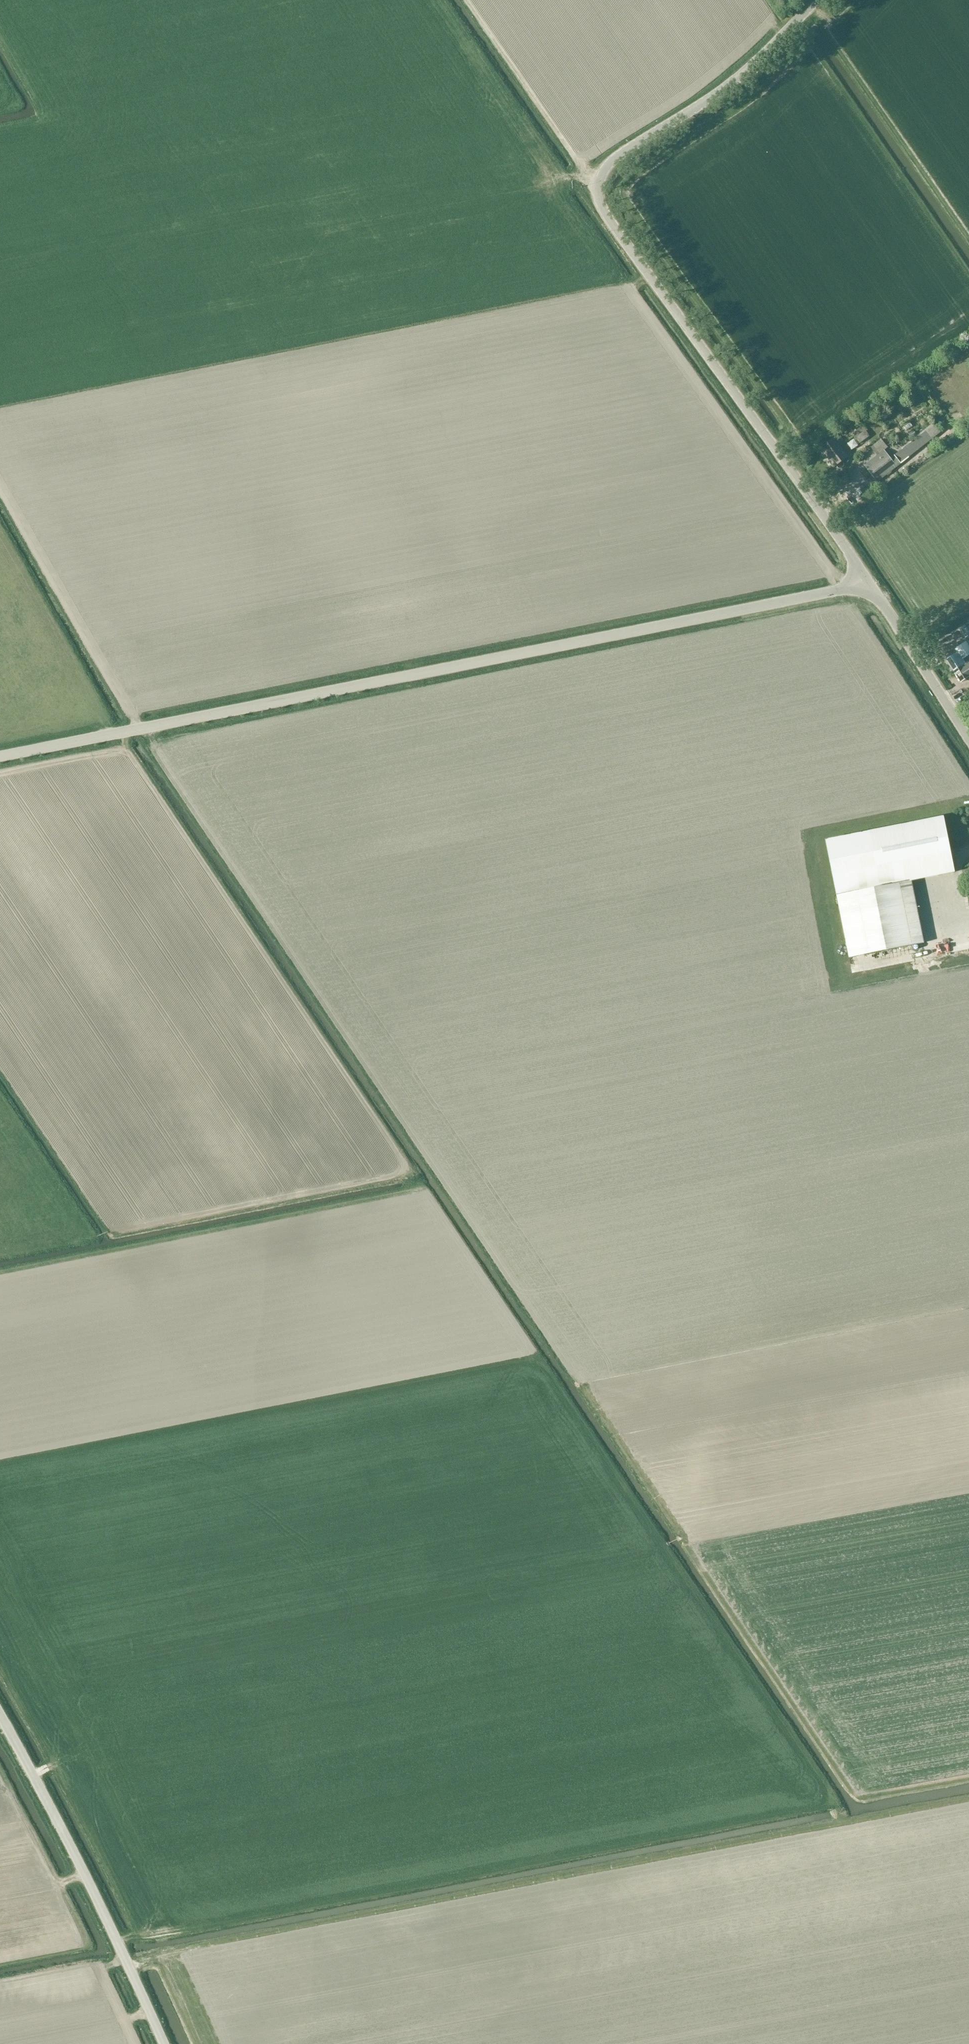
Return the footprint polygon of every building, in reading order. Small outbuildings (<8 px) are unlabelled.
[(901,464),(932,439),(940,433),(933,425),(895,455),(890,459),(884,451),(888,448),(881,439),(871,448),(877,456),(864,466),(878,483),(901,464)] [(869,437),(862,427),(852,434),(859,444),(869,437)] [(844,464),(842,461),(847,457),(839,447),(843,444),(838,437),(821,450),(834,467),(836,466),(838,469),(841,469),(844,467),(844,464)] [(968,662),(968,654),(960,659),(957,654),(946,662),(953,672),(968,662)] [(953,672),(960,682),(968,676),(968,662),(953,672)] [(944,819),(826,842),(837,896),(912,881),(955,873),(944,819)] [(924,942),(912,881),(837,896),(849,958),(924,942)]
